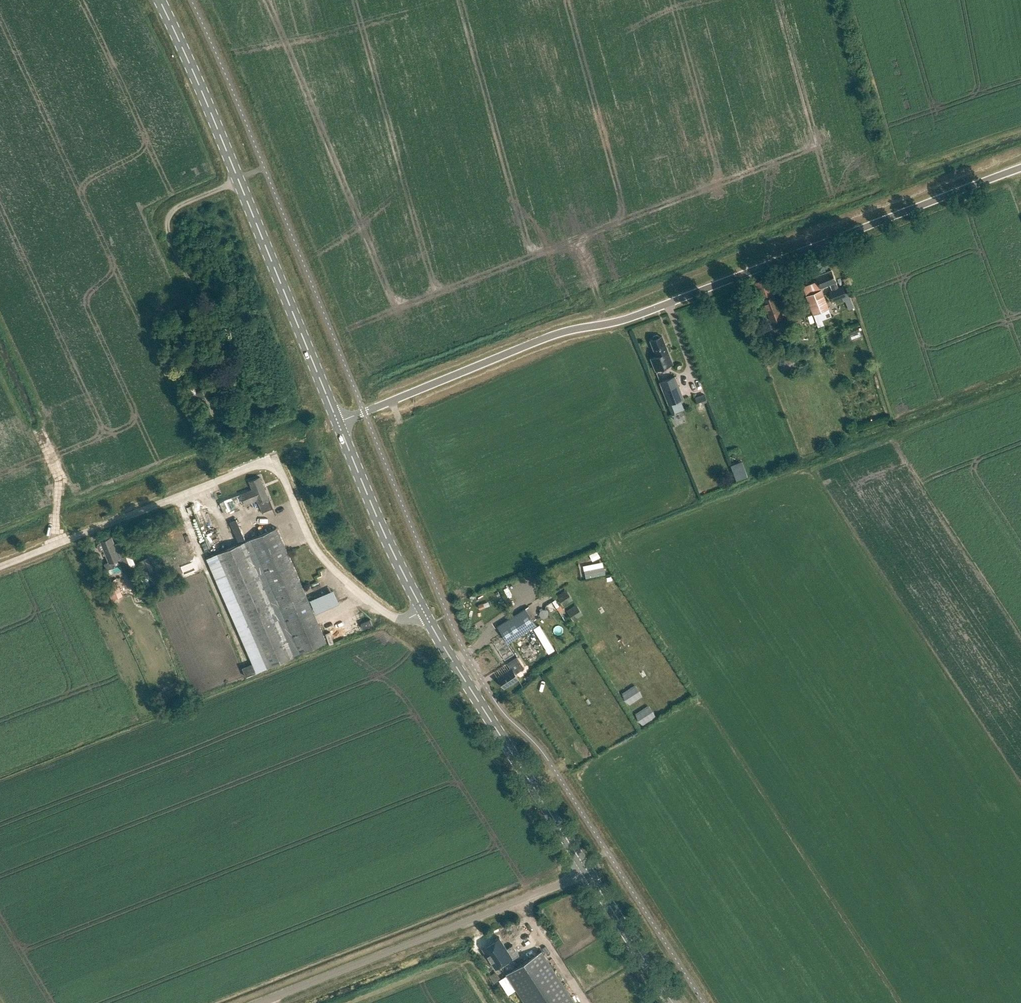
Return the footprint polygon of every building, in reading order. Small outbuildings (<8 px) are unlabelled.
[(836,281),(831,269),(816,276),(820,287),(830,283),(833,291),(830,292),(833,300),(843,296),(846,295),(845,293),(843,287),(838,288),(836,281)] [(756,282),(762,299),(762,300),(764,299),(771,321),(782,317),(768,278),(767,278),(756,282)] [(830,308),(822,288),(805,295),(813,314),(830,308)] [(846,295),(843,296),(844,301),(852,299),(849,291),(845,293),(846,295)] [(759,308),(750,312),(753,318),(754,317),(755,319),(759,318),(758,316),(761,315),(759,308)] [(805,336),(799,317),(795,318),(800,337),(805,336)] [(659,337),(659,335),(657,334),(653,336),(653,338),(653,339),(650,340),(656,356),(651,358),(655,370),(668,365),(664,354),(668,352),(662,336),(659,337)] [(783,339),(785,347),(794,344),(792,336),(783,339)] [(176,359),(180,370),(191,364),(187,354),(176,359)] [(675,376),(659,382),(669,406),(685,399),(675,376)] [(695,398),(698,406),(708,402),(704,394),(695,398)] [(241,410),(227,416),(232,428),(246,423),(241,410)] [(742,461),(731,465),(736,480),(748,476),(742,461)] [(245,504),(256,500),(256,499),(258,503),(262,512),(273,508),(269,497),(268,498),(260,477),(249,481),(252,489),(241,493),(245,504)] [(219,501),(223,512),(244,504),(240,493),(219,501)] [(205,531),(211,528),(203,513),(197,516),(205,531)] [(236,518),(229,520),(237,539),(243,536),(236,518)] [(276,527),(205,558),(254,672),(326,641),(276,527)] [(123,572),(136,567),(131,555),(126,557),(125,556),(120,558),(111,536),(100,541),(101,543),(99,544),(98,546),(100,550),(102,551),(104,550),(109,561),(104,563),(107,570),(120,564),(123,572)] [(600,557),(597,551),(590,554),(593,560),(600,557)] [(151,567),(148,557),(143,559),(147,569),(151,567)] [(600,562),(581,566),(583,572),(602,568),(600,562)] [(115,577),(104,582),(111,599),(123,594),(115,577)] [(566,593),(559,598),(564,605),(571,600),(566,593)] [(540,609),(548,623),(560,616),(552,602),(540,609)] [(508,642),(536,624),(525,608),(497,626),(508,642)] [(576,608),(569,612),(573,619),(580,615),(576,608)] [(372,624),(370,619),(360,623),(363,628),(372,624)] [(547,652),(553,649),(540,623),(534,626),(547,652)] [(504,658),(513,653),(502,635),(493,641),(504,658)] [(505,687),(519,678),(516,673),(525,667),(517,656),(507,663),(511,668),(498,677),(505,687)] [(162,694),(165,700),(180,694),(182,699),(187,697),(185,692),(180,694),(177,688),(162,694)] [(499,937),(482,948),(487,955),(486,956),(490,962),(491,962),(495,968),(512,957),(513,959),(519,955),(513,944),(506,948),(499,937)] [(541,950),(506,973),(507,975),(517,990),(525,1002),(575,1002),(541,950)] [(500,978),(496,971),(489,975),(494,983),(500,978)] [(517,990),(507,975),(500,980),(509,994),(517,990)]
